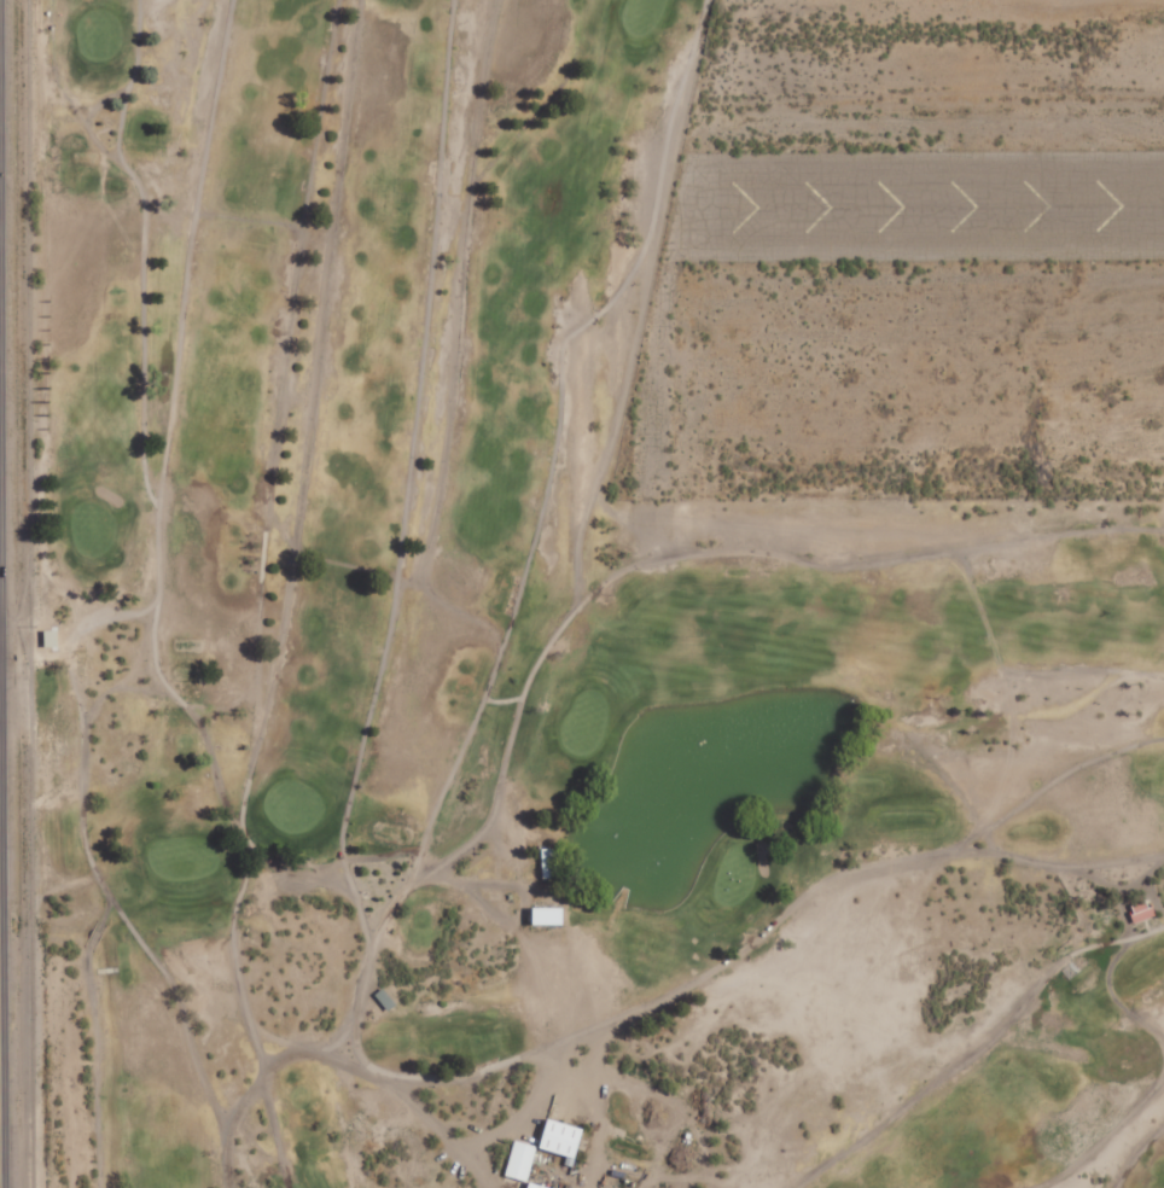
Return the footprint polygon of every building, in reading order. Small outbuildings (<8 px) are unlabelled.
[(559,847),(543,847),(543,878),(558,878),(559,847)] [(1130,905),(1137,922),(1156,915),(1150,898),(1130,905)] [(548,923),(548,906),(535,906),(535,923),(548,923)] [(586,1128),(550,1117),(541,1147),(577,1158),(586,1128)] [(506,1175),(529,1181),(538,1145),(515,1139),(506,1175)]
